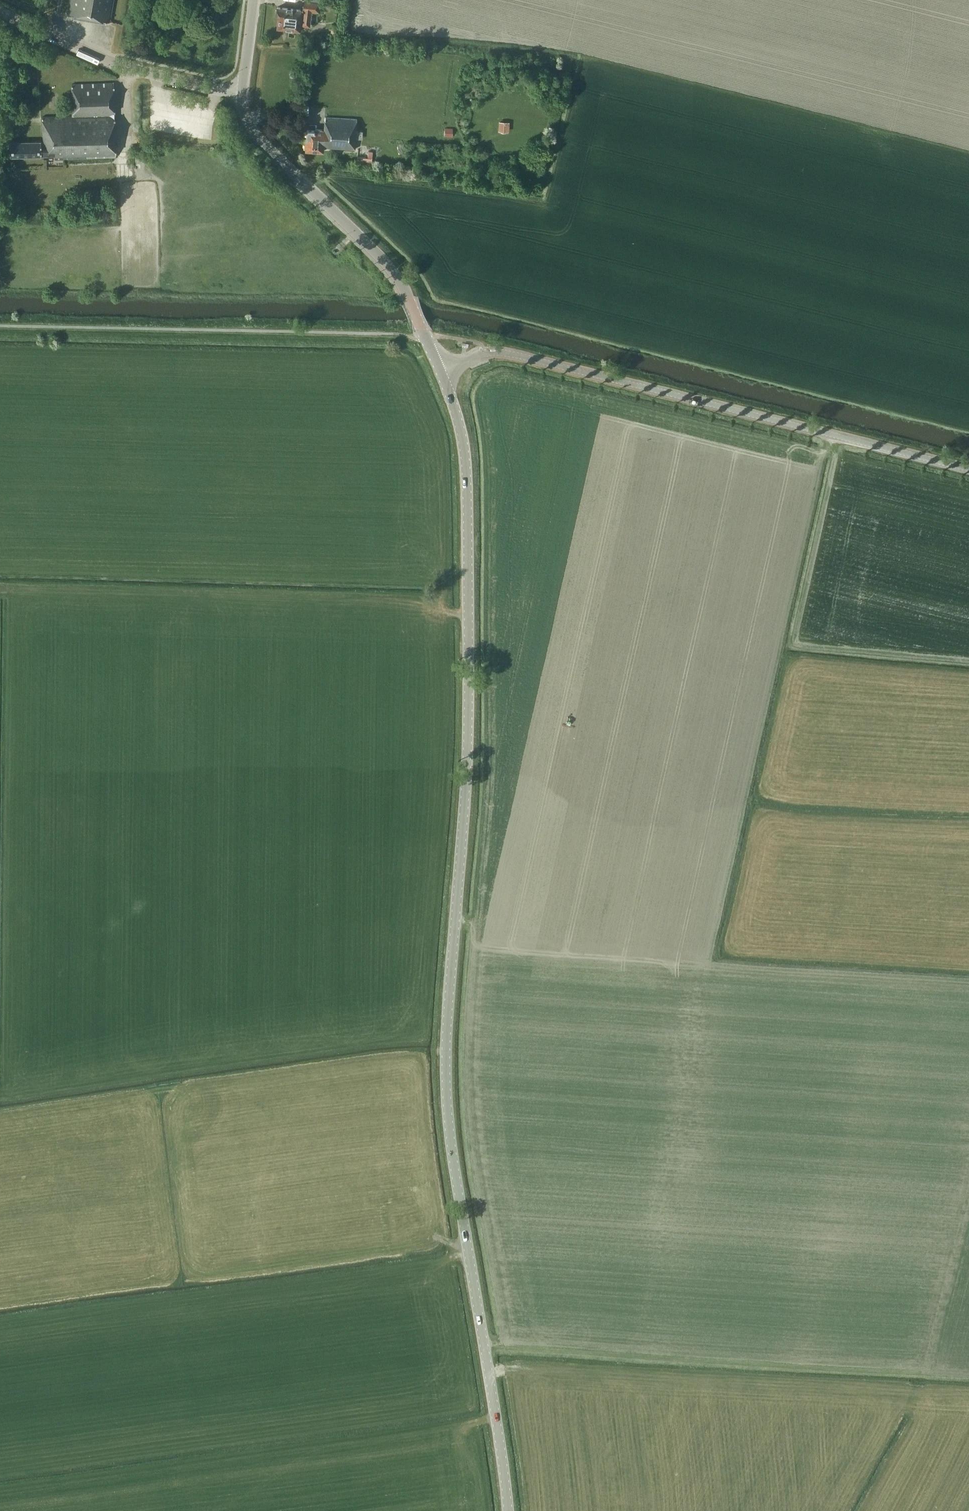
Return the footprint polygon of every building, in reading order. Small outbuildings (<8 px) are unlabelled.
[(67,14),(109,22),(113,0),(70,0),(67,14)] [(319,2),(303,0),(302,9),(278,6),(278,7),(276,8),(275,13),(277,15),(276,17),(278,17),(277,27),(300,29),(300,24),(309,25),(311,10),(318,10),(319,2)] [(115,152),(116,152),(115,119),(114,119),(114,111),(115,111),(114,86),(113,86),(113,82),(72,83),(73,115),(43,116),(44,140),(11,141),(11,156),(41,155),(55,154),(55,159),(115,157),(115,152)] [(324,152),(324,147),(355,148),(356,119),(325,116),(325,120),(324,129),(314,128),(314,130),(307,129),(305,150),(324,152)] [(499,121),(498,131),(509,131),(509,122),(499,121)] [(444,127),(444,136),(452,137),(452,128),(444,127)]
